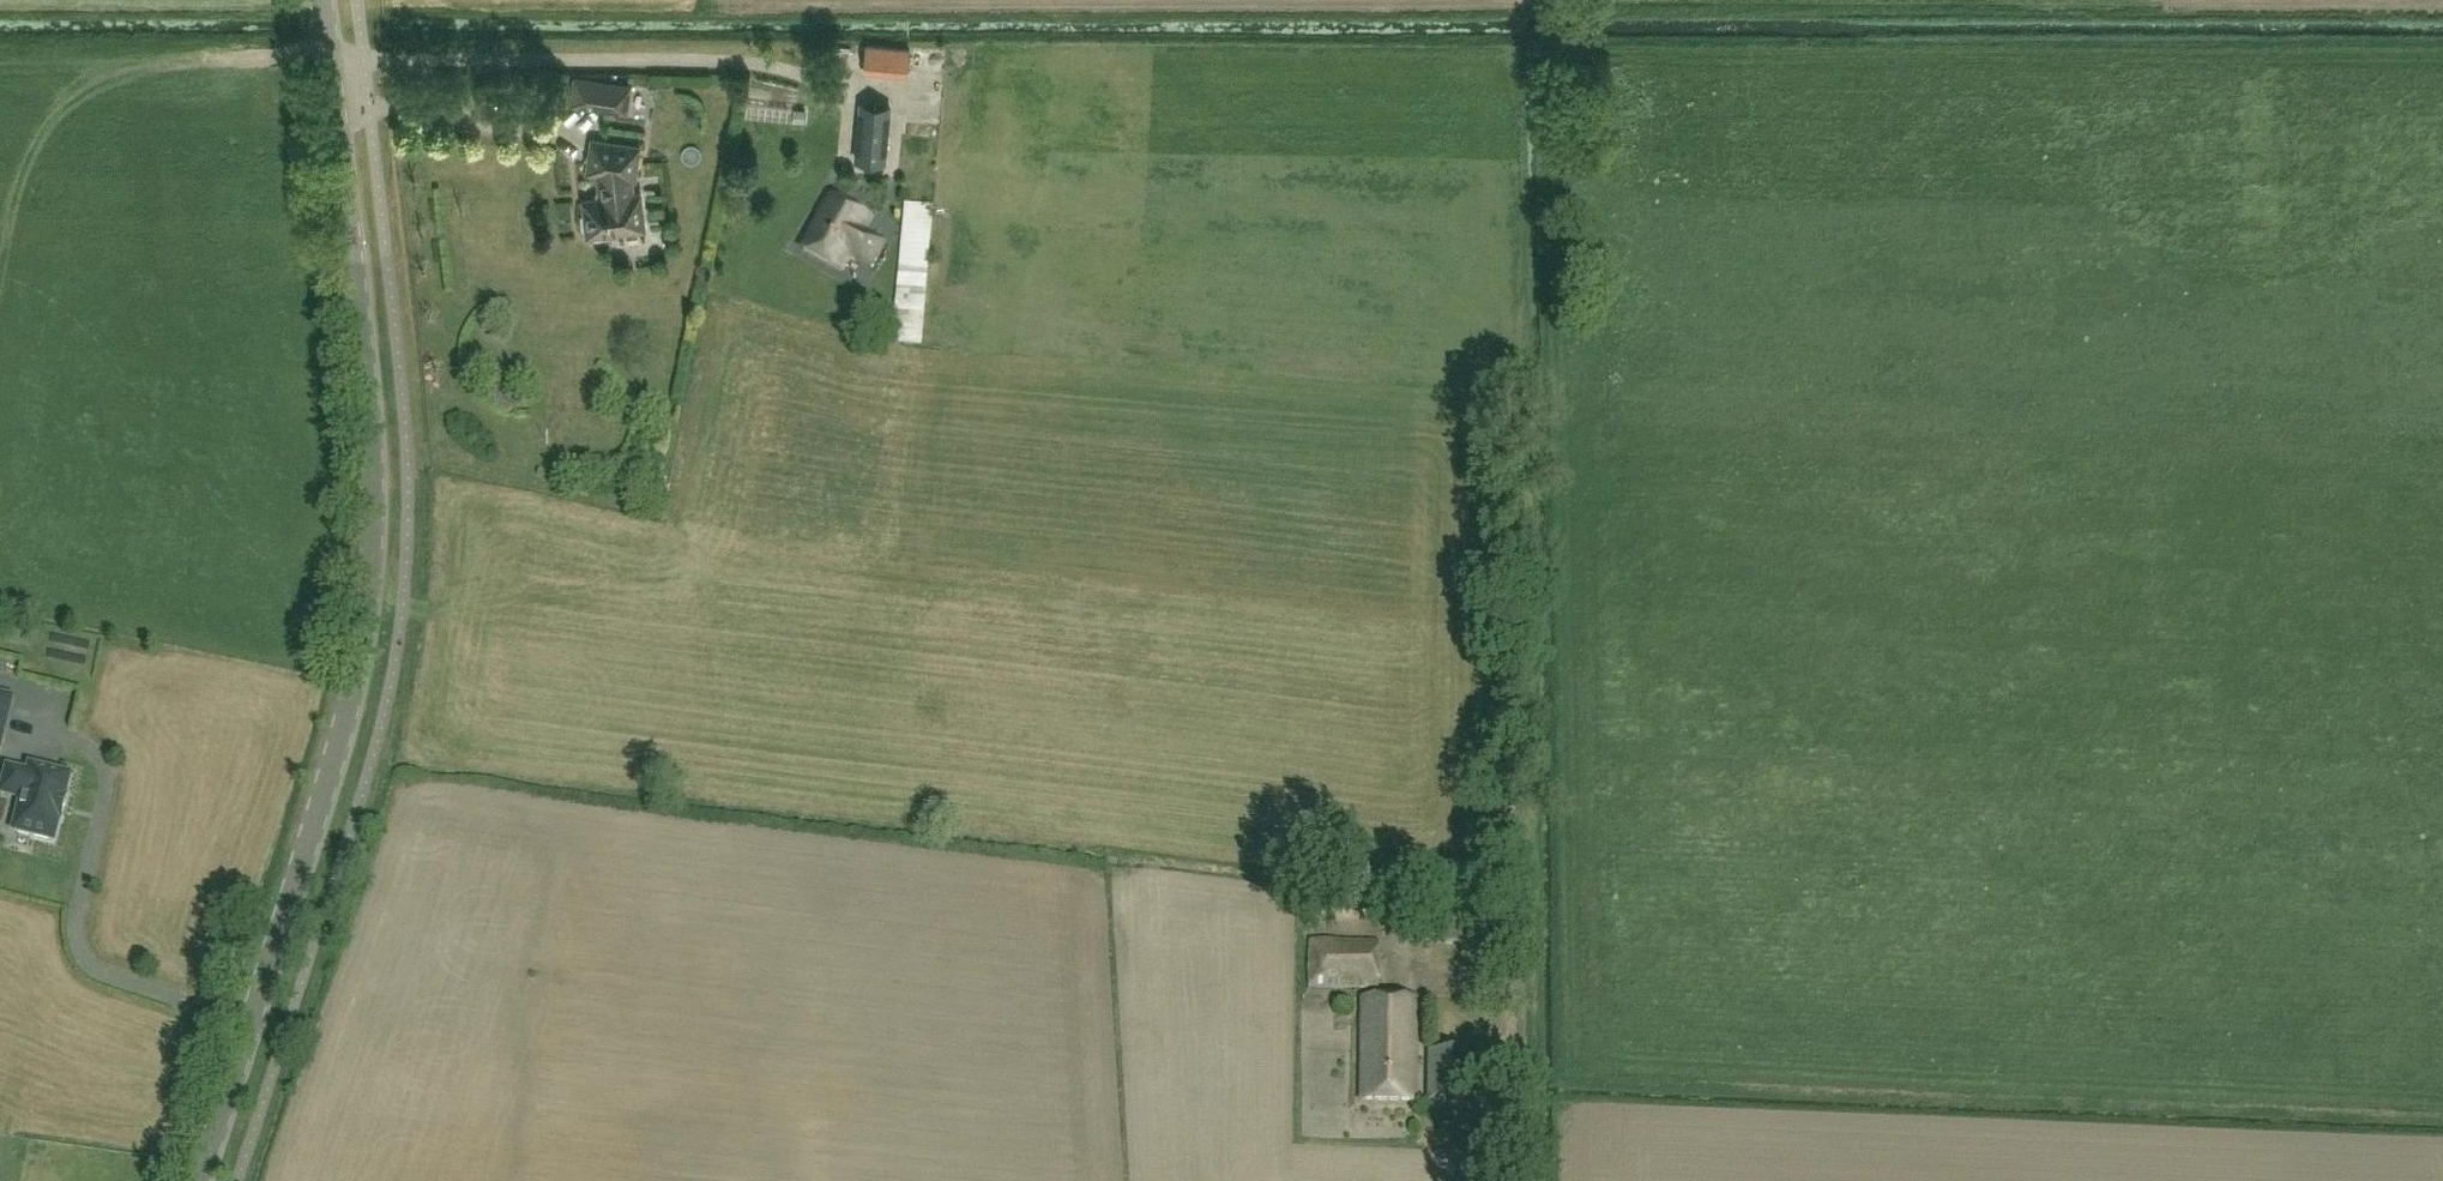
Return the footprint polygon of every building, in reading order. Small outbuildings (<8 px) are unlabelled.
[(910,47),(865,43),(863,71),(907,75),(910,47)] [(588,104),(607,107),(610,83),(591,80),(588,104)] [(862,106),(858,160),(883,162),(887,108),(862,106)] [(641,146),(593,139),(590,163),(598,164),(602,198),(585,200),(586,212),(583,216),(584,228),(588,232),(589,235),(592,235),(597,238),(609,237),(612,233),(646,229),(642,193),(635,194),(633,178),(636,179),(641,146)] [(870,222),(833,201),(805,251),(842,272),(851,257),(871,268),(883,246),(863,235),(870,222)] [(932,209),(930,209),(907,206),(895,345),(919,345),(932,209)] [(12,698),(0,695),(0,748),(12,698)] [(31,767),(29,775),(9,770),(3,794),(23,798),(15,831),(54,840),(59,819),(61,820),(66,799),(64,798),(69,777),(31,767)] [(1452,903),(1433,904),(1433,924),(1452,924),(1452,903)] [(1307,987),(1378,988),(1379,941),(1308,940),(1307,987)] [(1416,997),(1362,996),(1361,1101),(1415,1102),(1416,997)] [(1472,1052),(1430,1052),(1430,1102),(1472,1102),(1472,1052)]
